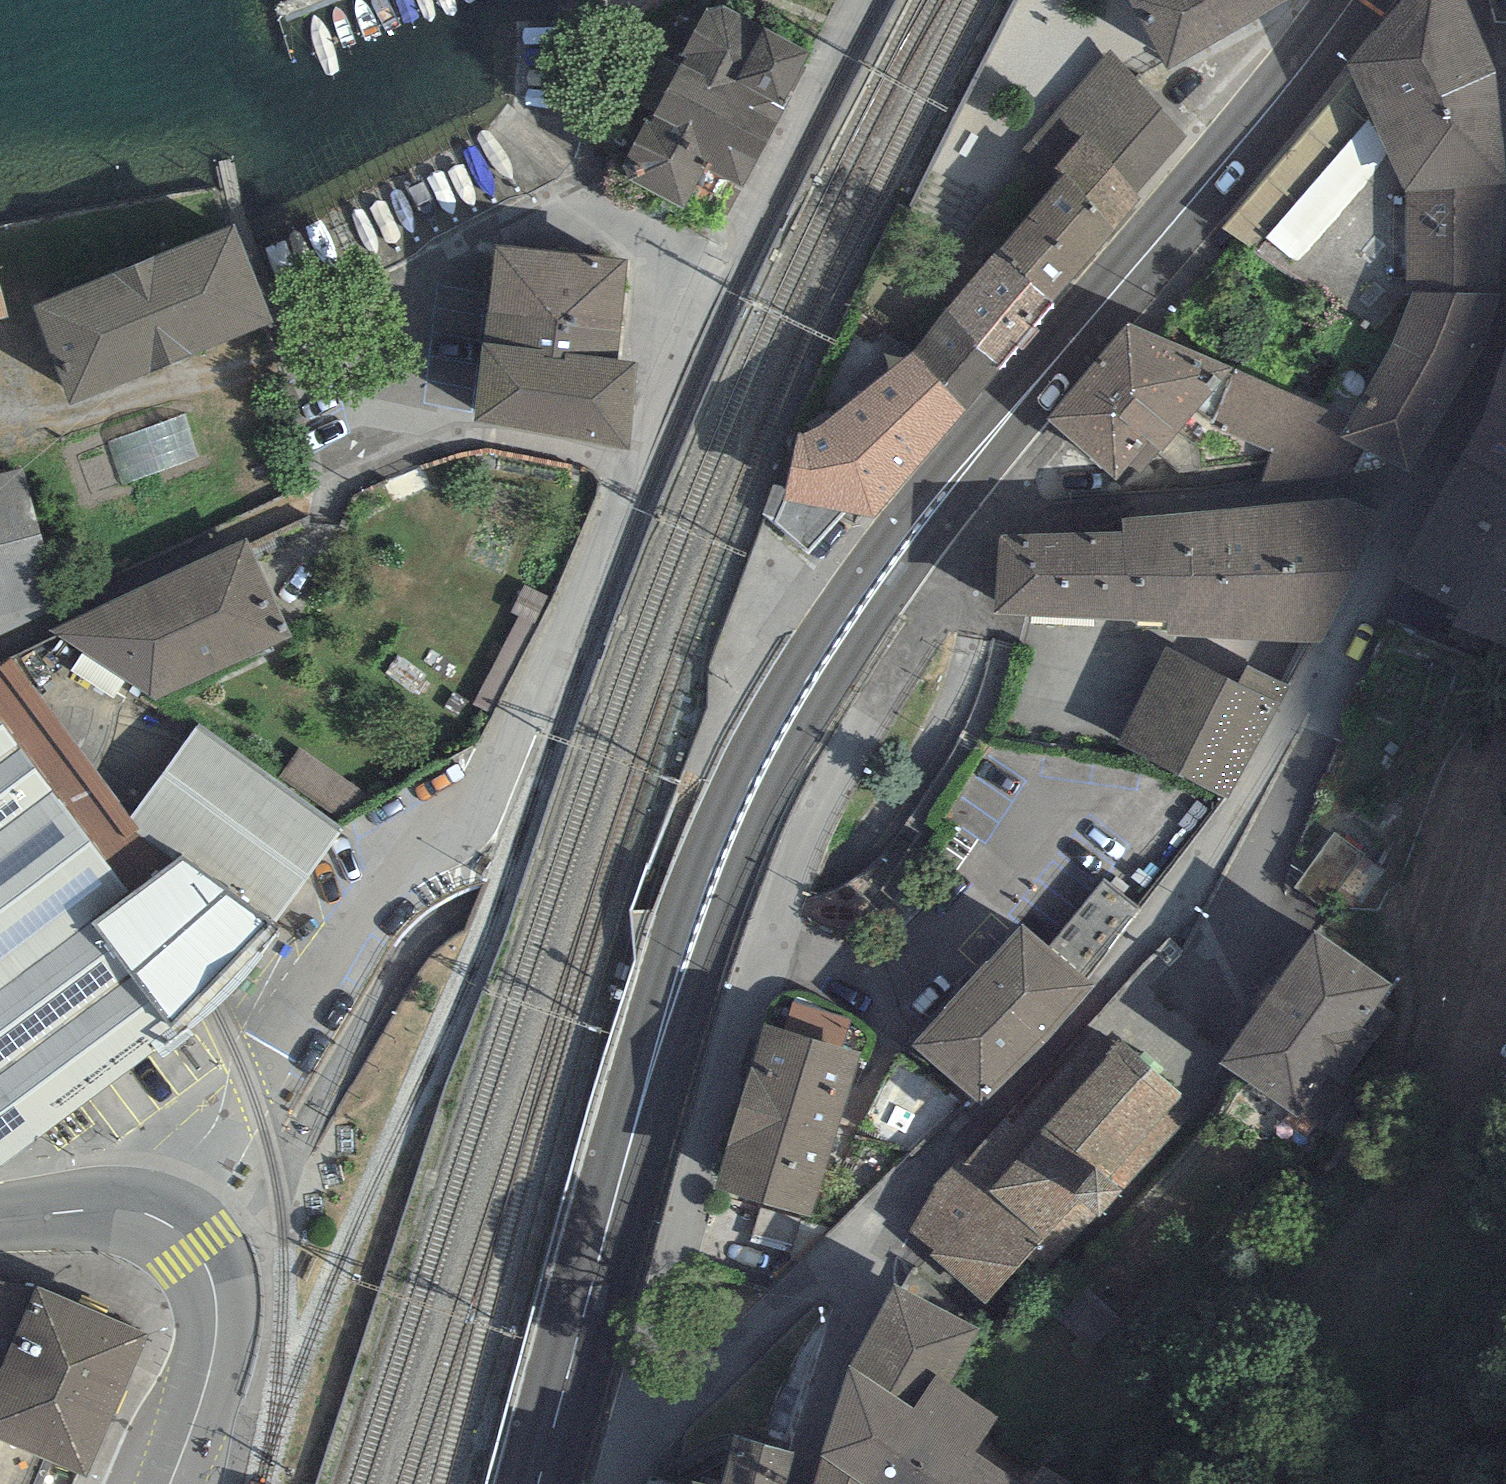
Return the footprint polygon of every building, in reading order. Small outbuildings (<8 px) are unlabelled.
[(1170,69),(1290,0),(1130,0),(1170,69)] [(1347,68),(1406,198),(1505,189),(1505,154),(1498,68),(1467,0),(1405,0),(1347,68)] [(1498,22),(1505,22),(1505,0),(1493,0),(1498,22)] [(800,52),(719,10),(633,175),(714,217),(800,52)] [(1188,136),(1109,49),(1056,114),(1079,137),(1054,165),(1064,177),(1113,232),(1143,200),(1136,194),(1188,136)] [(1113,232),(1064,177),(1000,248),(1055,303),(1113,232)] [(1505,231),(1505,189),(1406,198),(1407,294),(1495,293),(1501,293),(1505,231)] [(237,229),(42,303),(74,385),(268,311),(237,229)] [(628,259),(496,245),(489,309),(621,323),(628,259)] [(1055,303),(1000,248),(946,310),(1002,367),(1055,303)] [(16,332),(0,266),(0,336),(16,332)] [(1485,348),(1501,293),(1495,293),(1407,294),(1393,343),(1349,418),(1338,436),(1385,461),(1410,474),(1485,348)] [(621,323),(489,309),(484,344),(618,359),(621,323)] [(1002,367),(946,310),(914,351),(965,412),(1002,367)] [(1210,428),(1234,370),(1127,324),(1089,369),(1178,437),(1191,420),(1210,428)] [(618,359),(484,344),(473,422),(631,449),(636,362),(618,359)] [(1485,410),(1462,456),(1505,478),(1505,344),(1485,410)] [(914,351),(836,415),(873,518),(965,412),(914,351)] [(1178,437),(1089,369),(1048,423),(1119,482),(1147,442),(1164,453),(1178,437)] [(1349,418),(1234,370),(1210,428),(1274,452),(1264,484),(1410,474),(1385,461),(1338,436),(1349,418)] [(873,518),(836,415),(805,433),(798,435),(788,487),(785,499),(847,513),(873,518)] [(1462,456),(1396,579),(1461,609),(1453,626),(1505,646),(1505,478),(1462,456)] [(0,472),(0,635),(63,604),(22,465),(0,472)] [(788,487),(773,484),(762,514),(775,523),(809,555),(847,513),(785,499),(788,487)] [(1321,646),(1396,496),(1224,510),(1230,632),(1321,646)] [(1224,510),(1174,514),(1185,637),(1230,632),(1224,510)] [(1185,637),(1174,514),(1123,517),(1125,534),(1132,619),(1169,619),(1171,638),(1185,637)] [(1132,619),(1125,534),(999,536),(994,613),(1132,619)] [(250,543),(53,630),(157,701),(292,640),(250,543)] [(1239,687),(1171,652),(1129,733),(1229,786),(1282,683),(1250,666),(1239,687)] [(132,899),(167,871),(8,661),(0,665),(0,720),(132,899)] [(0,720),(0,1167),(181,1031),(101,923),(132,899),(0,720)] [(342,830),(196,726),(131,818),(140,831),(183,858),(274,926),(342,830)] [(1365,854),(1335,832),(1299,881),(1329,903),(1365,854)] [(274,926),(183,858),(167,871),(132,899),(101,923),(181,1031),(213,1001),(280,930),(274,926)] [(1108,885),(1054,946),(1080,970),(1135,908),(1108,885)] [(1054,946),(1028,922),(923,1035),(984,1091),(1088,977),(1080,970),(1054,946)] [(1387,978),(1317,930),(1231,1054),(1349,1137),(1373,1102),(1343,1081),(1391,1012),(1372,999),(1387,978)] [(786,1032),(766,1026),(740,1109),(835,1138),(860,1052),(843,1048),(851,1019),(794,1003),(786,1032)] [(1183,1097),(1115,1036),(1104,1049),(1089,1037),(1021,1113),(1012,1104),(963,1164),(958,1160),(909,1232),(934,1251),(927,1255),(985,1307),(1028,1259),(1043,1274),(1183,1129),(1166,1113),(1183,1097)] [(811,1216),(835,1138),(740,1109),(716,1187),(811,1216)] [(37,1279),(0,1274),(0,1431),(85,1467),(139,1340),(146,1325),(37,1279)] [(968,1443),(992,1410),(946,1378),(974,1323),(898,1284),(854,1363),(818,1483),(873,1483),(876,1475),(886,1483),(1025,1483),(968,1443)] [(790,1450),(738,1436),(725,1483),(781,1483),(790,1450)] [(1072,1483),(1044,1464),(1029,1483),(1071,1483),(1072,1483)]
